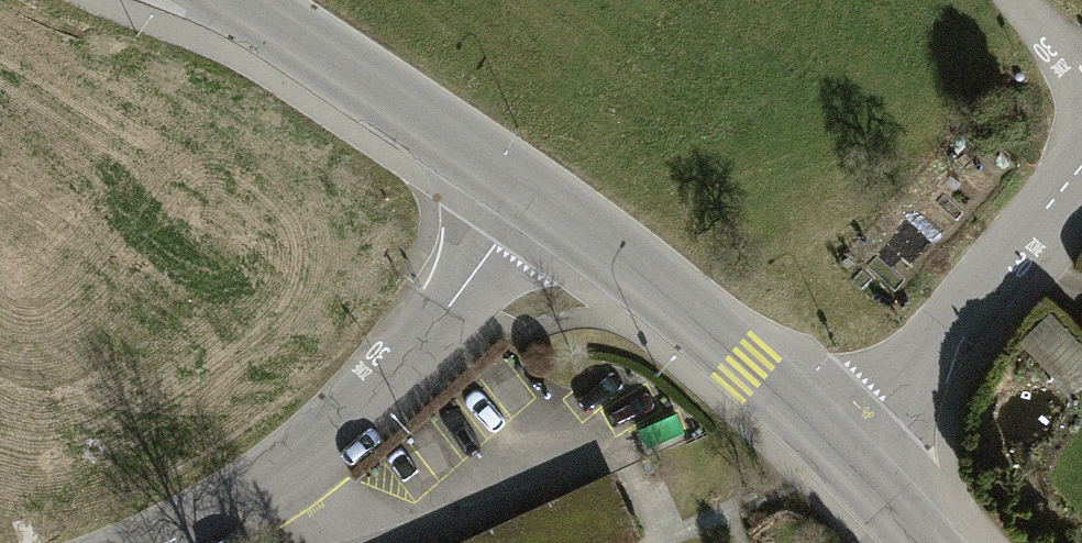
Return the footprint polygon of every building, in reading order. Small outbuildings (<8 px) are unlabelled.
[(463,542),(626,542),(638,538),(611,477),(463,542)]
